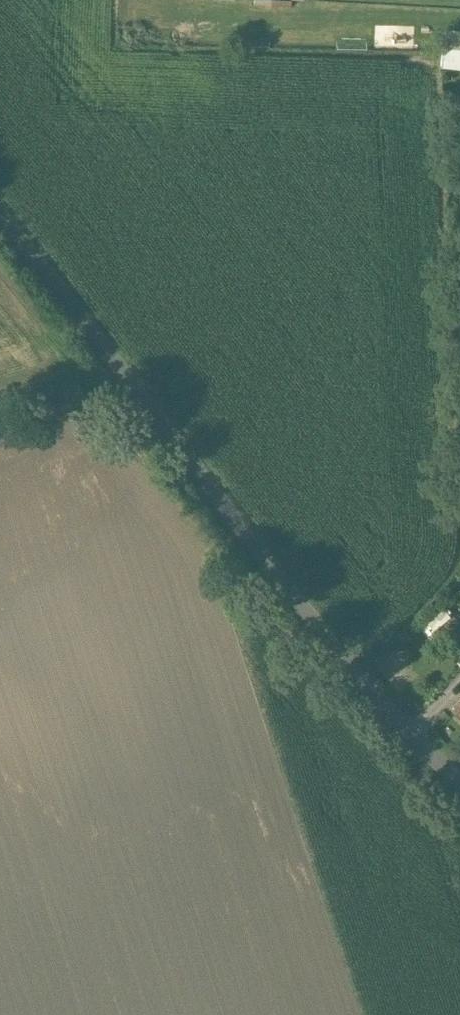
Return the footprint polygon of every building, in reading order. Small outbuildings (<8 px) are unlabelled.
[(449,43),(446,77),(459,78),(459,44),(449,43)]
